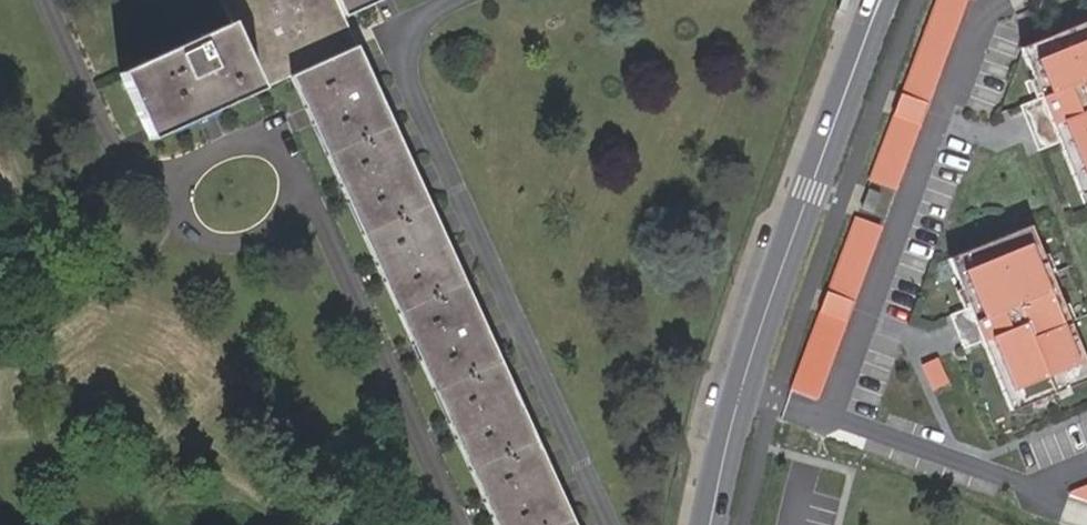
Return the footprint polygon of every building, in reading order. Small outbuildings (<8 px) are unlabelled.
[(227,18),(120,66),(152,136),(285,76),(489,524),(564,524),(331,12),(358,0),(219,0),(227,18)] [(1019,44),(1080,196),(1086,194),(1086,16),(1019,44)] [(949,260),(1009,409),(1086,377),(1086,368),(1030,227),(949,260)] [(936,389),(952,381),(940,355),(923,363),(936,389)] [(1086,505),(1086,483),(1074,487),(1080,507),(1086,505)]
